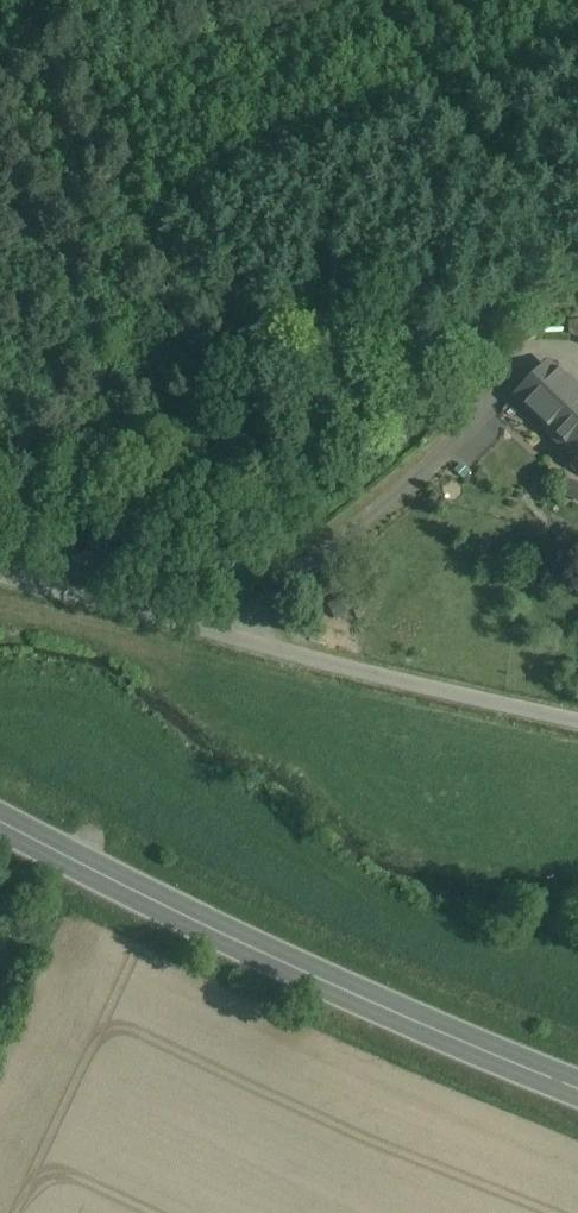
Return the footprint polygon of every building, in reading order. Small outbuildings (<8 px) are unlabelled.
[(548,367),(517,399),(569,449),(565,453),(577,466),(577,397),(548,367)]
